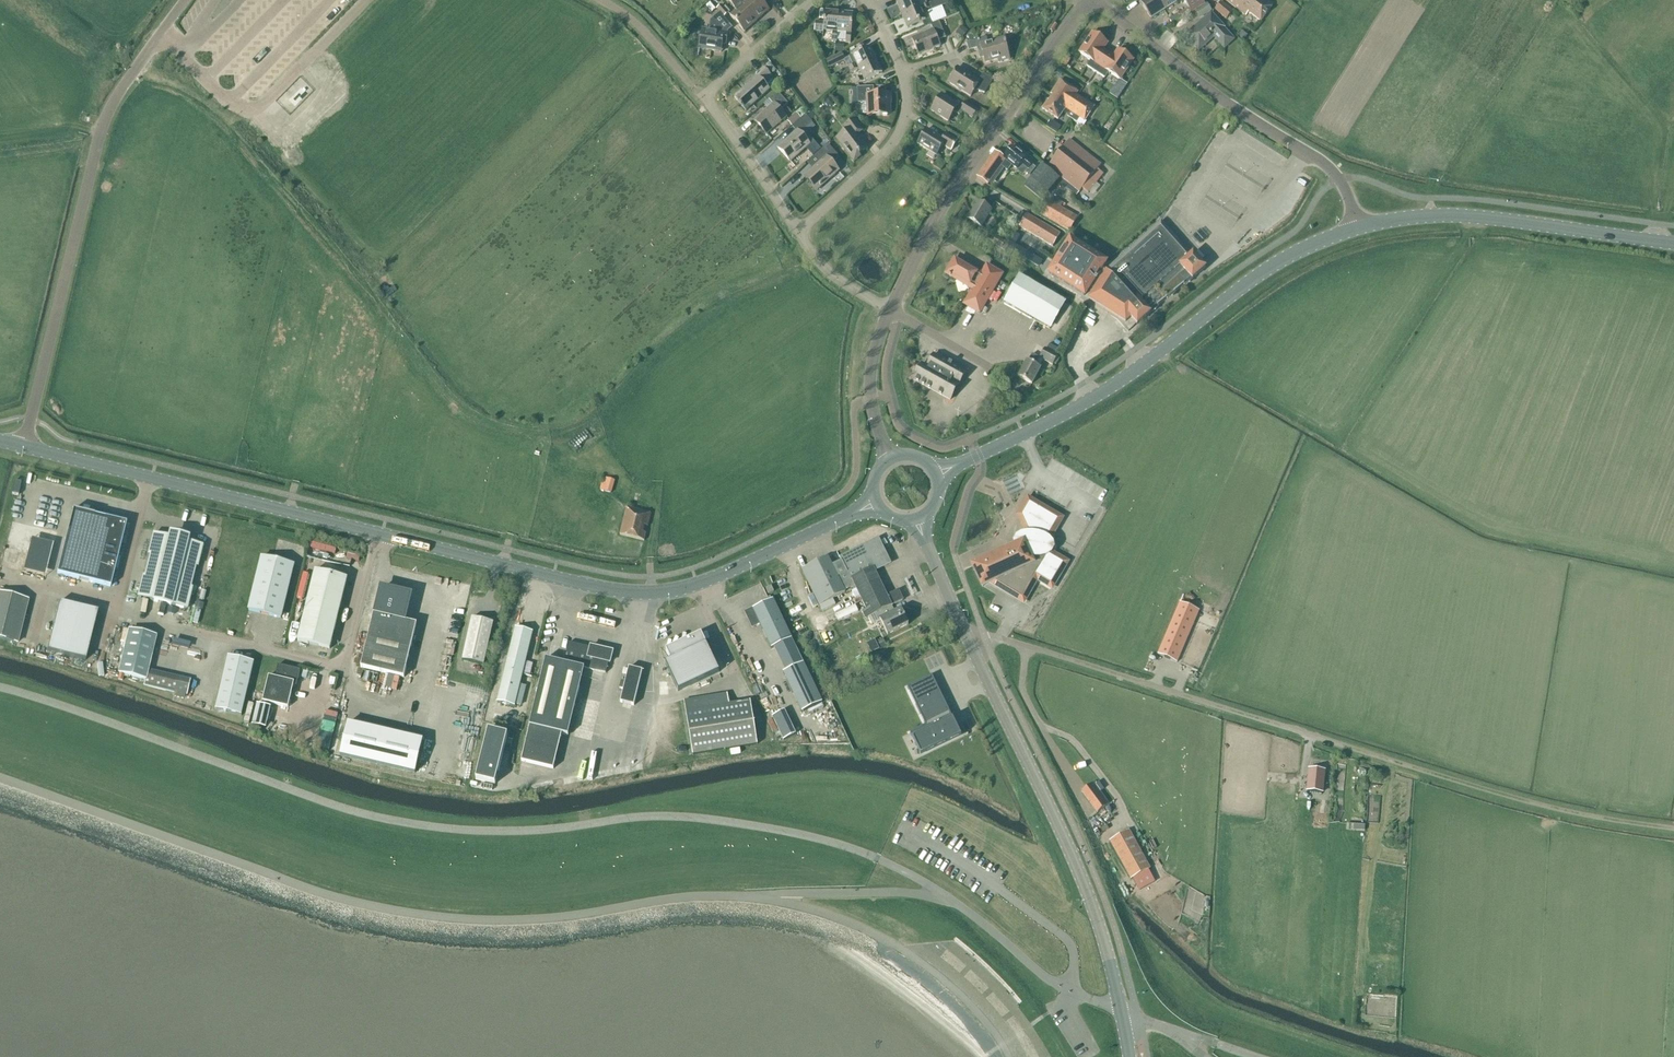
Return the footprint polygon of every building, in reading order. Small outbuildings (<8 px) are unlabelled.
[(737,0),(728,0),(734,7),(736,6),(739,10),(731,17),(744,32),(756,22),(737,0)] [(756,22),(769,11),(759,0),(750,0),(747,2),(745,0),(737,0),(756,22)] [(920,8),(917,0),(902,0),(897,2),(902,15),(920,8)] [(932,10),(948,4),(946,0),(938,0),(929,4),(932,10)] [(1139,0),(1151,19),(1180,0),(1139,0)] [(1195,11),(1205,4),(1202,0),(1183,0),(1192,13),(1195,11)] [(1267,0),(1226,0),(1246,16),(1249,13),(1261,23),(1273,5),(1267,0)] [(1226,19),(1233,12),(1221,1),(1214,10),(1226,19)] [(1207,3),(1205,4),(1195,11),(1200,19),(1212,11),(1207,3)] [(929,4),(920,8),(902,15),(907,28),(925,21),(922,12),(931,8),(929,4)] [(716,9),(723,18),(729,13),(721,5),(716,9)] [(815,22),(814,31),(823,32),(823,30),(833,31),(832,41),(837,42),(837,40),(838,32),(837,32),(839,12),(825,11),(824,22),(815,22)] [(838,32),(837,40),(846,41),(845,43),(850,43),(853,14),(839,12),(837,32),(838,32)] [(709,31),(702,30),(699,49),(721,52),(722,44),(726,44),(728,34),(726,34),(726,32),(731,28),(719,14),(711,22),(713,25),(710,28),(709,31)] [(1224,48),(1233,40),(1223,28),(1211,14),(1186,36),(1199,50),(1214,37),(1224,48)] [(931,25),(933,24),(931,19),(925,21),(923,22),(925,27),(931,25)] [(938,41),(946,38),(939,22),(933,24),(931,25),(933,30),(912,39),(918,55),(940,47),(938,41)] [(963,27),(957,34),(962,38),(968,31),(963,27)] [(1242,32),(1239,36),(1244,40),(1247,36),(1242,32)] [(1095,73),(1108,54),(1104,52),(1103,54),(1100,52),(1107,43),(1093,34),(1079,54),(1090,61),(1086,66),(1095,73)] [(988,44),(986,38),(966,43),(968,51),(981,48),(985,63),(997,60),(998,63),(1009,60),(1003,39),(988,44)] [(848,68),(850,73),(859,68),(858,68),(876,60),(870,47),(849,57),(853,66),(848,68)] [(1108,54),(1095,73),(1104,78),(1108,73),(1119,80),(1132,60),(1118,51),(1112,60),(1110,58),(1111,56),(1108,54)] [(841,53),(825,61),(829,68),(845,60),(841,53)] [(1066,56),(1061,63),(1066,67),(1071,59),(1066,56)] [(862,76),(854,81),(856,85),(882,72),(876,60),(858,68),(859,68),(862,76)] [(764,85),(773,78),(764,68),(745,85),(746,87),(734,98),(746,111),(769,91),(764,85)] [(984,93),(993,80),(983,74),(978,81),(958,69),(949,83),(971,96),(975,90),(984,93)] [(1073,101),(1076,96),(1075,95),(1077,92),(1060,80),(1050,95),(1051,95),(1042,109),(1058,119),(1065,109),(1071,100),(1073,101)] [(873,96),(873,87),(858,88),(858,89),(858,93),(858,103),(863,103),(863,113),(869,113),(877,113),(877,115),(888,115),(888,104),(889,104),(889,95),(873,96)] [(1115,89),(1110,96),(1116,100),(1121,92),(1115,89)] [(769,100),(773,105),(755,121),(766,134),(786,117),(781,111),(788,105),(777,92),(769,100)] [(972,118),(977,111),(965,103),(961,109),(958,106),(941,96),(931,112),(948,122),(954,113),(960,117),(963,112),(972,118)] [(1071,100),(1065,109),(1070,112),(1067,117),(1070,119),(1083,127),(1086,122),(1084,121),(1093,107),(1076,96),(1073,101),(1071,100)] [(796,113),(787,121),(792,126),(801,119),(796,113)] [(793,127),(796,131),(778,147),(791,162),(809,146),(803,139),(807,135),(804,131),(812,123),(806,116),(793,127)] [(852,160),(867,148),(857,135),(864,130),(854,118),(844,126),(847,130),(836,139),(852,160)] [(1051,121),(1047,127),(1056,133),(1060,127),(1051,121)] [(951,151),(957,141),(946,134),(942,140),(927,130),(917,145),(936,156),(942,146),(951,151)] [(1061,184),(1064,186),(1077,196),(1083,189),(1088,193),(1103,174),(1097,170),(1101,165),(1069,140),(1048,167),(1057,173),(1056,174),(1064,180),(1061,184)] [(813,169),(806,175),(818,189),(837,173),(830,165),(838,158),(827,146),(817,155),(822,161),(813,169)] [(995,152),(977,178),(988,186),(989,184),(1002,167),(1004,168),(1008,171),(1011,165),(1019,171),(1023,166),(1028,171),(1027,172),(1030,174),(1036,168),(1033,165),(1013,148),(1012,150),(1011,150),(1004,157),(1005,158),(1004,159),(995,152)] [(938,159),(933,166),(941,171),(945,163),(938,159)] [(1042,200),(1060,179),(1042,164),(1025,185),(1042,200)] [(1078,217),(1049,200),(1040,215),(1070,232),(1078,217)] [(991,210),(978,202),(968,219),(981,227),(991,210)] [(1026,215),(1019,227),(1053,247),(1060,235),(1060,234),(1062,229),(1030,210),(1027,215),(1026,215)] [(1070,240),(1049,273),(1084,296),(1088,290),(1092,292),(1089,298),(1118,317),(1125,322),(1130,317),(1137,325),(1150,313),(1150,312),(1191,279),(1192,279),(1205,268),(1202,265),(1193,253),(1191,255),(1161,221),(1106,270),(1106,271),(1102,268),(1105,262),(1070,240)] [(1009,244),(996,236),(992,243),(1004,251),(1009,244)] [(1010,243),(1007,248),(1031,262),(1034,257),(1014,245),(1010,243)] [(981,274),(954,259),(946,274),(972,289),(963,304),(979,314),(1002,274),(986,265),(981,274)] [(1019,277),(1006,299),(1052,325),(1065,303),(1019,277)] [(1045,349),(1039,358),(1053,366),(1058,356),(1045,349)] [(1027,361),(1018,377),(1031,384),(1040,369),(1035,366),(1039,358),(1032,354),(1028,362),(1027,361)] [(950,400),(966,372),(934,355),(927,367),(922,364),(913,380),(950,400)] [(611,493),(615,481),(603,477),(600,490),(611,493)] [(1050,539),(1061,519),(1028,499),(1018,516),(1026,533),(1020,534),(1015,537),(1013,542),(1013,547),(998,554),(997,555),(972,566),(982,587),(991,583),(1023,602),(1037,579),(1052,588),(1067,562),(1052,554),(1054,549),(1053,543),(1050,539)] [(648,527),(651,513),(626,507),(620,535),(644,541),(646,533),(643,532),(644,526),(648,527)] [(126,523),(72,509),(57,573),(110,586),(126,523)] [(12,524),(2,567),(44,577),(55,535),(12,524)] [(155,534),(139,598),(185,609),(201,545),(183,541),(183,538),(173,535),(172,538),(155,534)] [(828,558),(802,570),(819,606),(845,593),(844,592),(855,586),(856,590),(860,597),(867,610),(862,612),(865,619),(869,617),(877,613),(891,607),(891,606),(902,601),(903,599),(899,592),(897,591),(886,596),(874,571),(887,565),(877,543),(832,566),(828,558)] [(325,564),(329,548),(316,545),(312,561),(325,564)] [(342,557),(343,551),(331,549),(330,554),(342,557)] [(294,565),(262,557),(249,610),(281,618),(294,565)] [(315,570),(297,641),(329,649),(347,578),(315,570)] [(373,614),(361,667),(404,678),(417,624),(404,621),(411,595),(382,588),(376,614),(373,614)] [(0,593),(0,640),(12,643),(17,644),(24,615),(28,600),(22,599),(6,595),(0,593)] [(760,624),(771,649),(787,642),(788,645),(793,642),(773,600),(745,613),(752,628),(760,624)] [(47,651),(85,660),(97,611),(59,602),(47,651)] [(1180,602),(1157,654),(1177,663),(1199,611),(1180,602)] [(891,607),(877,613),(880,620),(887,635),(908,625),(901,610),(894,613),(891,607)] [(495,615),(471,609),(456,673),(486,680),(491,659),(488,647),(495,615)] [(877,613),(869,617),(872,624),(880,620),(877,613)] [(505,670),(522,674),(525,662),(533,632),(515,627),(505,670)] [(129,630),(119,673),(144,679),(146,670),(154,636),(129,630)] [(670,660),(664,663),(678,692),(719,672),(701,633),(665,651),(670,660)] [(174,639),(172,645),(197,652),(199,647),(191,645),(192,644),(174,639)] [(878,646),(880,651),(887,647),(882,639),(876,642),(878,646)] [(590,648),(569,643),(564,663),(546,659),(529,726),(530,726),(521,761),(553,769),(562,734),(568,735),(584,668),(605,673),(608,663),(610,663),(612,652),(590,646),(590,648)] [(216,710),(241,716),(254,662),(228,656),(216,710)] [(525,662),(522,674),(530,676),(533,664),(525,662)] [(802,663),(790,669),(783,673),(802,712),(822,703),(803,663),(802,663)] [(263,702),(288,708),(295,678),(298,679),(300,670),(278,665),(275,678),(269,676),(263,702)] [(620,703),(634,706),(642,671),(629,668),(625,683),(621,682),(619,688),(623,689),(620,703)] [(514,707),(522,674),(505,670),(497,702),(514,707)] [(399,690),(401,677),(389,676),(388,688),(399,690)] [(932,676),(907,688),(925,726),(910,733),(916,746),(921,756),(961,736),(950,714),(932,676)] [(727,694),(684,701),(692,755),(757,744),(750,701),(729,705),(727,694)] [(576,716),(589,718),(592,701),(579,698),(576,716)] [(265,728),(270,707),(258,704),(252,725),(265,728)] [(295,721),(292,735),(303,737),(305,723),(295,721)] [(348,723),(340,755),(415,773),(446,780),(457,782),(465,750),(422,740),(348,723)] [(488,729),(475,780),(495,785),(508,734),(488,729)] [(1324,771),(1309,769),(1307,791),(1322,793),(1324,771)] [(1090,785),(1081,791),(1097,813),(1109,804),(1093,783),(1090,785)] [(1129,830),(1108,840),(1129,877),(1150,869),(1129,830)] [(1147,870),(1133,878),(1140,890),(1154,882),(1147,870)]
